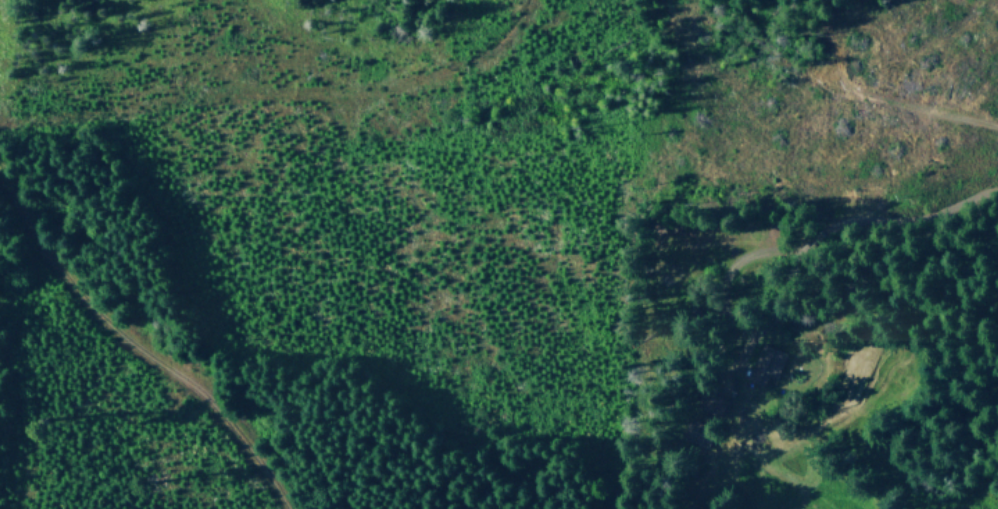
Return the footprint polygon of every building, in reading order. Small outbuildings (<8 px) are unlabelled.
[(785,353),(760,343),(746,380),(762,386),(766,375),(775,379),(785,353)]
